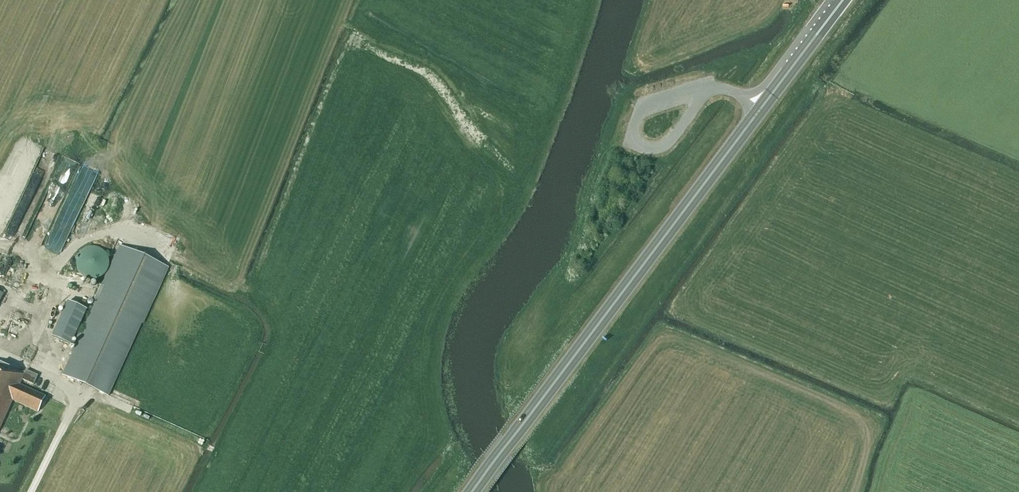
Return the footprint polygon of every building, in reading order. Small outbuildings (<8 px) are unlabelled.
[(85,164),(80,178),(92,182),(97,168),(85,164)] [(108,177),(116,182),(122,174),(115,169),(108,177)] [(73,340),(77,342),(62,376),(108,396),(167,267),(121,246),(81,334),(77,333),(87,311),(68,302),(54,331),(55,332),(52,337),(71,346),(73,340)] [(94,247),(93,247),(91,247),(90,247),(88,248),(87,248),(85,249),(84,249),(83,250),(82,251),(81,252),(80,253),(79,254),(78,256),(77,257),(77,258),(76,260),(76,261),(76,263),(76,264),(76,266),(76,267),(77,269),(77,270),(78,271),(79,273),(80,274),(81,275),(82,276),(83,277),(84,278),(85,278),(87,279),(88,279),(90,280),(91,280),(93,280),(94,280),(95,280),(97,279),(98,279),(100,278),(101,278),(102,277),(103,276),(104,275),(105,274),(106,273),(107,271),(108,270),(108,269),(109,267),(109,266),(109,264),(109,263),(109,261),(109,260),(108,258),(108,257),(107,256),(106,254),(105,253),(104,252),(103,251),(102,250),(101,249),(100,249),(98,248),(97,248),(95,247),(94,247)] [(38,413),(45,397),(20,386),(22,380),(33,386),(38,376),(26,371),(24,375),(0,364),(0,429),(13,401),(38,413)]
